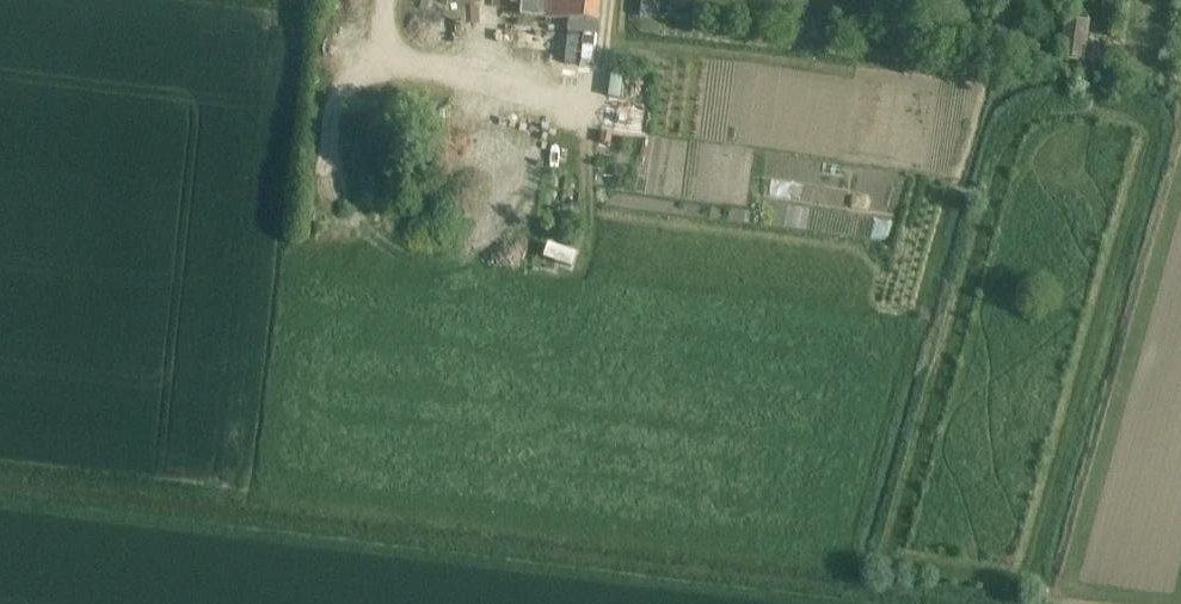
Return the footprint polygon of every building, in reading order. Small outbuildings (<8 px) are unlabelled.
[(598,0),(511,0),(511,1),(521,2),(520,14),(567,18),(567,32),(594,35),(595,21),(596,21),(598,0)] [(659,13),(682,0),(651,0),(659,13)] [(1083,60),(1088,21),(1065,18),(1059,71),(1077,73),(1079,60),(1083,60)] [(610,74),(607,96),(619,98),(622,76),(610,74)] [(623,109),(621,132),(638,133),(640,111),(623,109)]
